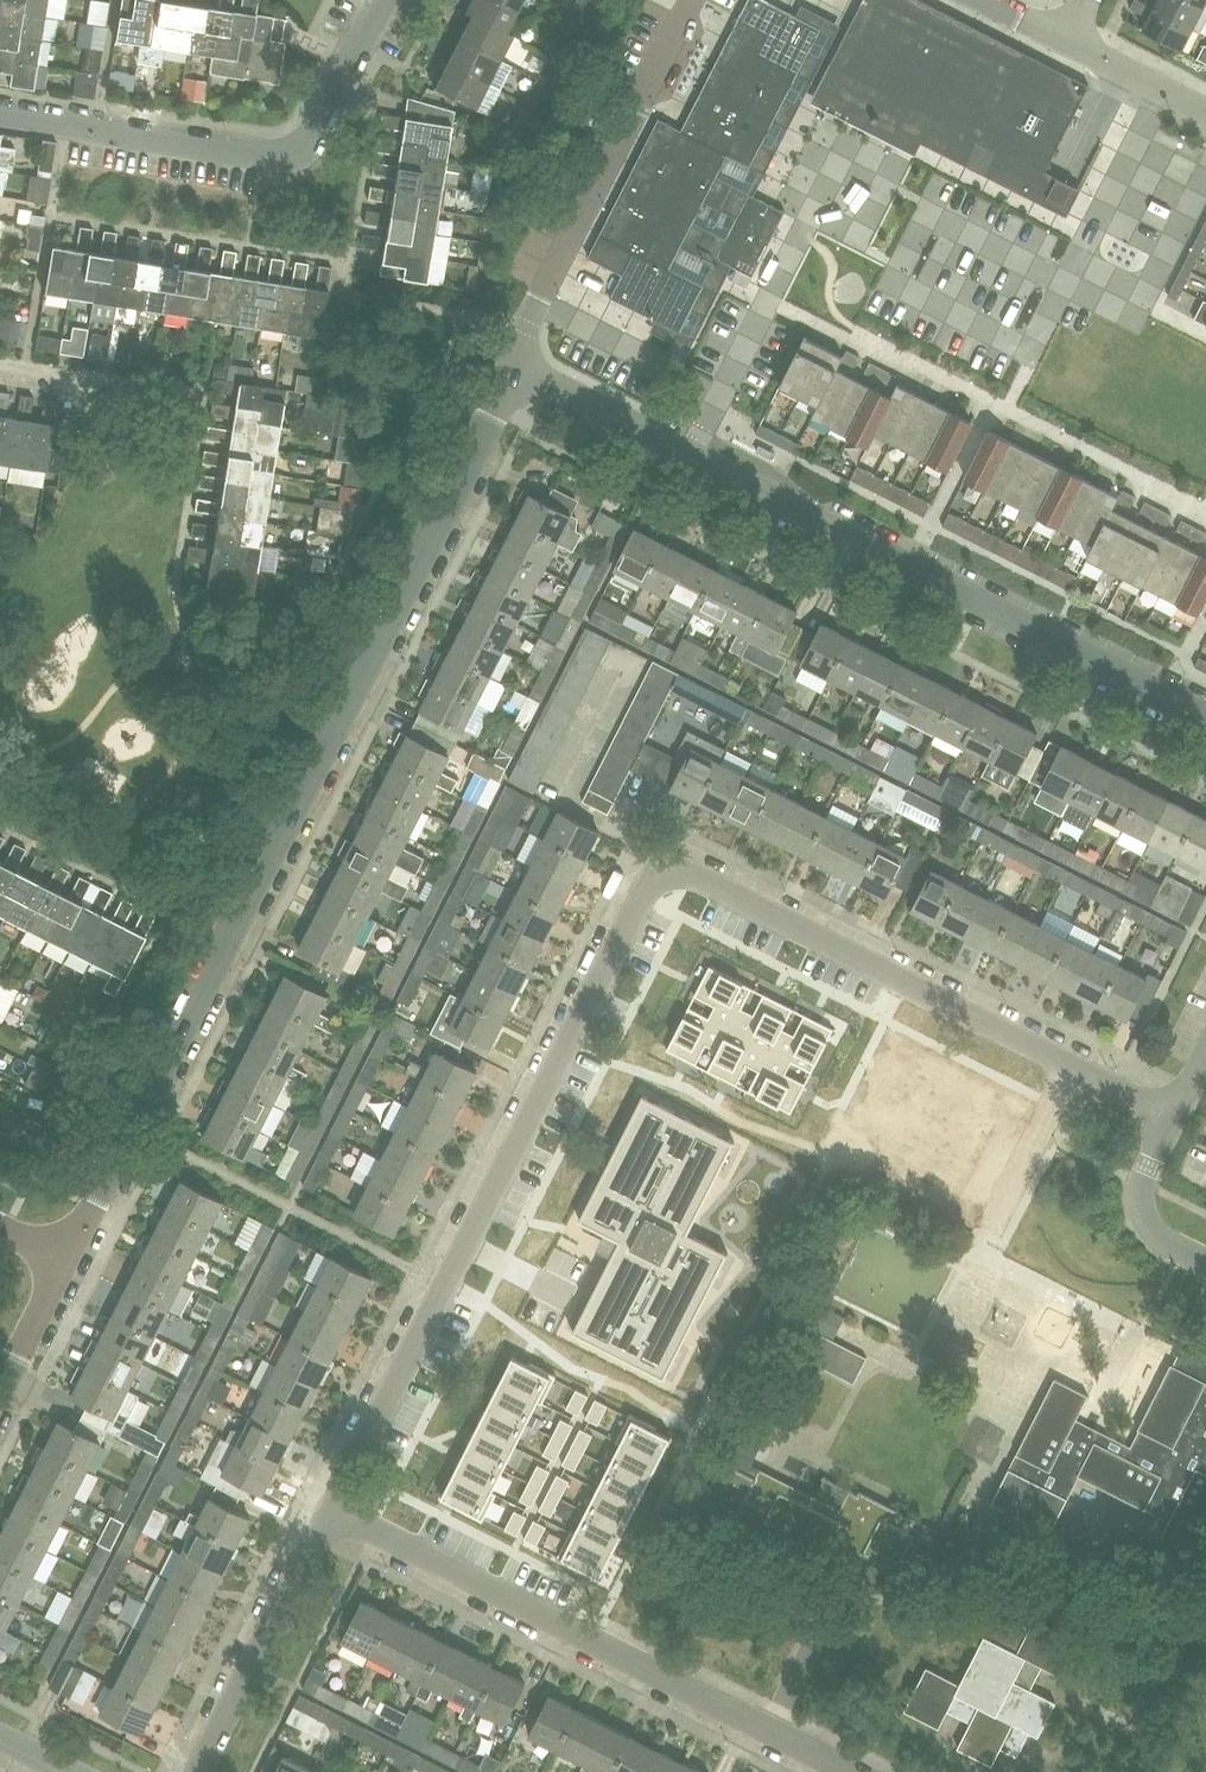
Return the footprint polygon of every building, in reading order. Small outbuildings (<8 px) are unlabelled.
[(19,24),(17,36),(41,40),(45,16),(21,12),(23,0),(21,0),(0,0),(0,21),(19,24)] [(23,0),(21,12),(45,16),(47,0),(21,0),(23,0)] [(109,3),(91,0),(87,0),(84,23),(89,24),(89,23),(106,26),(109,3)] [(115,40),(140,44),(144,20),(156,22),(159,0),(122,0),(115,40)] [(184,2),(184,0),(159,0),(156,22),(144,20),(140,44),(163,48),(167,24),(179,26),(183,2),(184,2)] [(208,6),(209,0),(196,0),(195,4),(184,2),(183,2),(179,26),(167,24),(163,48),(188,52),(191,28),(203,30),(207,6),(208,6)] [(232,10),(233,0),(220,0),(219,8),(208,6),(207,6),(203,30),(191,28),(188,52),(211,56),(215,32),(227,33),(231,10),(232,10)] [(274,17),(256,14),(258,0),(245,0),(243,12),(232,10),(231,10),(227,33),(215,32),(211,56),(212,56),(209,72),(277,83),(284,42),(270,39),(274,17)] [(496,0),(471,0),(465,12),(471,15),(472,14),(505,31),(505,30),(516,10),(496,0)] [(516,10),(521,0),(496,0),(516,10)] [(588,0),(577,0),(574,7),(582,11),(588,0)] [(763,0),(747,0),(738,17),(773,35),(808,53),(820,29),(763,0)] [(830,92),(1066,212),(1077,190),(1044,173),(1088,85),(921,0),(877,0),(830,92)] [(1192,28),(1153,8),(1154,7),(1139,0),(1134,0),(1130,8),(1148,17),(1142,30),(1181,50),(1192,28)] [(1154,7),(1153,8),(1192,28),(1200,32),(1205,20),(1205,8),(1191,0),(1157,0),(1154,7)] [(512,34),(505,30),(505,31),(472,14),(471,15),(459,39),(499,59),(512,34)] [(561,33),(569,37),(578,20),(570,15),(561,33)] [(797,75),(762,57),(773,35),(738,17),(715,63),(785,98),(797,75)] [(15,48),(13,60),(37,64),(41,40),(17,36),(19,24),(0,21),(0,46),(15,48)] [(89,23),(89,24),(86,47),(102,50),(106,26),(89,23)] [(560,55),(569,37),(561,33),(552,50),(560,55)] [(797,75),(808,53),(773,35),(762,57),(797,75)] [(501,90),(513,66),(499,59),(459,39),(447,63),(487,83),(501,90)] [(37,64),(13,60),(15,48),(0,46),(0,84),(33,89),(37,64)] [(102,50),(86,47),(86,48),(80,47),(77,68),(98,72),(102,50)] [(547,59),(538,78),(537,79),(546,83),(556,63),(547,59)] [(474,108),(487,83),(447,63),(434,88),(474,108)] [(785,98),(715,63),(704,85),(774,121),(785,98)] [(133,91),(135,74),(110,70),(108,86),(107,87),(133,91)] [(94,98),(98,73),(81,71),(77,96),(80,96),(94,98)] [(204,88),(185,85),(183,99),(201,103),(204,88)] [(774,121),(704,85),(692,108),(762,144),(774,121)] [(446,162),(451,125),(454,111),(407,96),(403,118),(381,114),(379,127),(402,131),(400,142),(400,143),(423,146),(421,158),(446,162)] [(532,111),(523,107),(513,128),(521,132),(532,111)] [(750,167),(762,144),(692,108),(681,130),(658,119),(646,142),(716,178),(727,155),(750,167)] [(811,113),(802,131),(831,146),(840,127),(811,113)] [(515,143),(517,131),(512,130),(502,128),(500,141),(510,142),(515,143)] [(442,186),(446,162),(421,158),(423,146),(400,143),(400,142),(377,138),(375,151),(398,155),(397,166),(419,170),(417,182),(442,186)] [(57,142),(43,140),(38,170),(52,172),(57,142)] [(716,178),(646,142),(634,165),(704,200),(716,178)] [(438,210),(442,186),(417,182),(419,170),(397,166),(374,162),(372,175),(394,179),(393,189),(393,190),(416,194),(414,206),(438,210)] [(704,200),(634,165),(623,188),(692,223),(704,200)] [(47,202),(51,178),(30,175),(27,199),(47,202)] [(434,234),(438,210),(414,206),(416,194),(393,190),(393,189),(370,186),(368,199),(391,202),(389,213),(389,214),(412,218),(410,230),(434,234)] [(669,269),(670,268),(692,223),(623,188),(599,234),(634,251),(669,269)] [(773,235),(785,211),(750,193),(738,217),(773,235)] [(20,209),(18,222),(30,224),(32,214),(32,211),(20,209)] [(431,258),(434,234),(410,230),(412,218),(389,214),(389,213),(366,210),(364,223),(387,227),(385,238),(408,242),(406,254),(431,258)] [(30,224),(43,226),(44,221),(44,216),(32,214),(30,224)] [(761,259),(773,235),(738,217),(726,241),(761,259)] [(39,250),(43,226),(30,224),(30,225),(27,224),(25,237),(28,238),(27,248),(39,250)] [(88,251),(89,251),(93,228),(80,226),(76,249),(52,245),(44,293),(69,296),(73,273),(84,275),(88,251)] [(112,255),(113,255),(117,232),(104,230),(100,253),(89,251),(88,251),(84,275),(73,273),(69,296),(93,300),(97,277),(108,278),(112,255)] [(1191,250),(1200,254),(1205,242),(1205,234),(1200,231),(1191,250)] [(136,259),(137,259),(140,236),(127,234),(123,257),(113,255),(112,255),(108,278),(97,277),(93,300),(117,304),(120,280),(132,282),(136,259)] [(427,282),(431,258),(406,254),(408,242),(385,238),(362,234),(360,247),(383,251),(379,275),(427,282)] [(634,251),(599,234),(587,257),(622,274),(634,251)] [(160,262),(161,263),(165,240),(151,238),(148,261),(137,259),(136,259),(132,282),(120,280),(117,304),(140,308),(144,284),(156,286),(160,262)] [(184,266),(188,244),(175,241),(172,264),(161,263),(160,262),(156,286),(144,284),(140,308),(164,312),(168,288),(180,290),(184,266)] [(753,276),(761,259),(726,241),(725,241),(719,254),(720,259),(753,276)] [(208,270),(209,270),(212,247),(199,245),(196,268),(184,266),(180,290),(168,288),(164,312),(188,316),(192,292),(204,294),(208,270)] [(232,274),(236,251),(223,249),(219,272),(209,270),(208,270),(204,294),(192,292),(188,316),(212,319),(216,296),(228,298),(232,274)] [(1191,250),(1181,268),(1191,273),(1200,254),(1191,250)] [(704,285),(670,268),(669,269),(634,251),(622,274),(610,297),(680,332),(704,285)] [(255,278),(256,278),(260,255),(247,253),(243,276),(232,274),(228,298),(216,296),(212,319),(236,323),(240,300),(252,302),(255,278)] [(279,282),(280,282),(284,259),(271,257),(267,280),(256,278),(255,278),(252,302),(240,300),(236,323),(260,327),(264,303),(275,305),(279,282)] [(304,285),(304,286),(308,263),(295,261),(292,284),(280,282),(279,282),(275,305),(264,303),(260,327),(284,331),(288,307),(300,309),(304,285)] [(332,266),(323,265),(319,264),(315,287),(304,286),(304,285),(300,309),(288,307),(284,331),(321,337),(327,298),(332,266)] [(1181,268),(1172,287),(1181,291),(1191,273),(1181,268)] [(752,276),(738,269),(732,280),(746,287),(752,276)] [(1176,301),(1181,291),(1172,287),(1167,296),(1176,301)] [(1205,326),(1205,301),(1204,300),(1194,319),(1205,326)] [(27,322),(11,319),(7,344),(23,347),(27,322)] [(62,338),(63,332),(62,332),(61,337),(38,335),(36,349),(59,352),(60,352),(62,338)] [(63,332),(62,338),(60,352),(84,355),(86,335),(63,332)] [(107,360),(111,337),(92,334),(89,357),(107,360)] [(801,396),(825,347),(805,337),(780,385),(801,396)] [(841,361),(843,357),(825,347),(801,396),(818,404),(819,405),(837,370),(841,361)] [(843,357),(841,361),(855,367),(860,358),(846,351),(843,357)] [(227,379),(229,365),(218,363),(215,377),(227,379)] [(239,381),(242,365),(230,363),(229,365),(227,379),(239,381)] [(878,379),(883,369),(869,363),(865,372),(878,379)] [(883,369),(878,379),(892,386),(897,376),(883,369)] [(831,427),(855,379),(837,370),(819,405),(818,404),(812,417),(831,427)] [(280,425),(286,388),(239,381),(227,379),(215,377),(213,390),(237,394),(235,405),(235,406),(259,410),(257,421),(280,425)] [(849,436),(873,388),(855,379),(831,427),(849,436)] [(892,442),(916,394),(897,385),(891,397),(873,433),(874,433),(892,442)] [(891,397),(873,388),(849,436),(868,445),(874,433),(873,433),(891,397)] [(5,415),(9,392),(0,391),(0,438),(1,438),(4,415),(5,415)] [(340,435),(346,398),(323,394),(311,392),(308,392),(302,429),(340,435)] [(29,419),(33,396),(20,394),(16,416),(5,415),(4,415),(1,438),(0,438),(0,463),(9,464),(13,440),(25,442),(28,418),(29,419)] [(910,451),(934,403),(916,394),(892,442),(910,451)] [(40,420),(29,419),(28,418),(25,442),(13,440),(9,464),(46,470),(60,472),(63,449),(49,446),(57,399),(44,397),(40,420)] [(235,406),(235,405),(211,402),(209,415),(233,418),(231,429),(231,430),(255,433),(253,445),(277,449),(280,425),(257,421),(259,410),(235,406)] [(928,460),(953,413),(934,403),(910,451),(928,460)] [(972,422),(953,413),(928,460),(947,470),(972,422)] [(780,434),(761,424),(756,433),(775,443),(780,434)] [(231,430),(231,429),(208,425),(205,438),(229,442),(227,453),(227,454),(251,458),(249,469),(273,473),(277,449),(253,445),(255,433),(231,430)] [(985,489),(1009,441),(990,431),(966,479),(985,489)] [(799,444),(780,434),(775,443),(794,453),(799,444)] [(363,463),(367,439),(343,436),(339,459),(363,463)] [(1003,498),(1027,450),(1009,441),(985,489),(1003,498)] [(227,454),(227,453),(204,449),(201,462),(225,466),(223,477),(223,478),(247,482),(245,493),(269,497),(273,473),(249,469),(251,458),(227,454)] [(1021,507),(1045,459),(1027,450),(1003,498),(1021,507)] [(1040,516),(1064,469),(1045,459),(1021,507),(1040,516)] [(875,474),(858,465),(850,479),(868,488),(875,474)] [(1058,525),(1082,478),(1064,469),(1040,516),(1058,525)] [(372,489),(378,477),(347,472),(345,484),(372,489)] [(223,478),(223,477),(200,473),(198,486),(221,490),(220,500),(219,502),(243,506),(242,517),(265,521),(269,497),(245,493),(247,482),(223,478)] [(894,484),(875,474),(868,488),(887,497),(894,484)] [(1076,535),(1100,487),(1082,478),(1058,525),(1076,535)] [(912,493),(894,484),(887,497),(905,507),(912,493)] [(365,497),(366,488),(343,485),(339,508),(359,511),(360,503),(361,503),(365,497)] [(1117,500),(1119,496),(1100,487),(1076,535),(1094,544),(1095,544),(1112,510),(1117,500)] [(575,518),(569,515),(570,515),(530,496),(532,493),(523,488),(515,503),(523,507),(516,522),(556,543),(571,550),(579,533),(574,530),(575,518)] [(577,500),(552,488),(545,503),(570,515),(577,500)] [(1117,500),(1118,500),(1131,507),(1136,497),(1122,490),(1119,496),(1117,500)] [(931,503),(912,493),(905,507),(924,516),(931,503)] [(219,502),(220,500),(196,497),(194,509),(218,513),(216,524),(216,525),(240,529),(238,541),(261,545),(265,521),(242,517),(243,506),(219,502)] [(1140,512),(1153,519),(1158,509),(1145,502),(1140,512)] [(347,533),(357,511),(329,507),(319,505),(315,527),(325,529),(347,533)] [(1172,516),(1158,509),(1153,519),(1167,526),(1172,516)] [(1106,566),(1130,519),(1112,510),(1095,544),(1094,544),(1087,557),(1106,566)] [(596,563),(607,568),(628,526),(598,511),(591,526),(610,536),(596,563)] [(942,526),(961,535),(968,521),(949,512),(942,526)] [(1124,576),(1149,528),(1130,519),(1106,566),(1124,576)] [(279,548),(261,545),(238,541),(240,529),(216,525),(216,524),(192,520),(190,533),(214,537),(212,548),(212,549),(236,553),(234,565),(257,568),(275,572),(279,548)] [(979,544),(986,531),(968,521),(961,535),(979,544)] [(1190,537),(1195,527),(1181,521),(1176,530),(1190,537)] [(543,569),(556,543),(516,522),(514,526),(507,522),(502,530),(510,534),(502,549),(543,569)] [(1195,527),(1190,537),(1203,544),(1205,539),(1205,533),(1195,527)] [(339,557),(342,533),(325,530),(309,528),(305,552),(339,557)] [(1143,585),(1167,537),(1149,528),(1124,576),(1143,585)] [(642,583),(662,543),(634,529),(614,569),(642,583)] [(997,554),(1004,540),(986,531),(979,544),(997,554)] [(1161,594),(1185,546),(1167,537),(1143,585),(1161,594)] [(1015,563),(1022,549),(1004,540),(997,554),(1015,563)] [(669,597),(689,557),(662,543),(642,583),(669,597)] [(253,594),(257,568),(234,565),(236,553),(212,549),(212,548),(188,544),(186,557),(210,561),(206,586),(253,594)] [(1179,603),(1203,556),(1185,546),(1161,594),(1179,603)] [(529,596),(543,569),(502,549),(501,552),(493,548),(489,557),(497,561),(489,576),(529,596)] [(1034,572),(1041,558),(1022,549),(1015,563),(1034,572)] [(1205,598),(1205,557),(1203,556),(1179,603),(1199,613),(1205,598)] [(305,557),(302,576),(317,579),(326,580),(330,561),(305,557)] [(695,610),(715,571),(689,557),(669,597),(695,610)] [(1052,581),(1059,567),(1041,558),(1034,572),(1052,581)] [(583,590),(593,595),(607,568),(596,563),(583,590)] [(1059,567),(1052,581),(1070,591),(1078,577),(1059,567)] [(722,624),(742,584),(715,571),(695,610),(722,624)] [(518,618),(529,596),(489,576),(487,579),(479,575),(475,584),(483,587),(476,602),(516,623),(518,618)] [(749,637),(769,598),(742,584),(722,624),(738,632),(730,649),(740,654),(749,637)] [(569,616),(580,622),(593,595),(583,590),(569,616)] [(589,621),(616,634),(627,611),(601,598),(589,621)] [(776,651),(796,612),(769,598),(749,637),(776,651)] [(503,649),(516,623),(476,602),(474,606),(466,602),(462,610),(469,614),(468,618),(462,629),(503,649)] [(629,612),(627,611),(616,634),(643,648),(648,637),(649,638),(655,627),(628,614),(629,612)] [(556,643),(567,648),(580,622),(569,616),(556,643)] [(829,678),(849,639),(822,625),(802,664),(829,678)] [(585,627),(579,640),(605,653),(611,640),(585,627)] [(503,649),(462,629),(460,633),(453,629),(449,637),(456,641),(449,656),(489,676),(503,649)] [(675,651),(649,638),(648,637),(643,648),(670,661),(675,651)] [(856,692),(876,652),(849,639),(829,678),(856,692)] [(605,653),(579,640),(572,653),(598,665),(605,653)] [(543,670),(553,675),(567,648),(556,643),(543,670)] [(670,661),(696,675),(702,664),(675,651),(670,661)] [(882,705),(902,666),(876,652),(856,692),(882,705)] [(448,657),(441,653),(436,664),(443,668),(436,682),(476,703),(489,676),(449,656),(448,657)] [(592,678),(598,665),(572,653),(566,665),(592,678)] [(1199,657),(1194,667),(1205,673),(1205,660),(1199,657)] [(653,661),(646,674),(672,687),(679,674),(653,661)] [(696,675),(723,688),(728,678),(702,664),(696,675)] [(592,678),(566,665),(560,678),(585,691),(592,678)] [(909,719),(929,679),(902,666),(882,705),(909,719)] [(529,696),(540,702),(553,675),(543,670),(529,696)] [(671,689),(672,687),(646,674),(640,687),(666,700),(671,689)] [(672,687),(671,689),(689,698),(696,683),(679,674),(672,687)] [(579,704),(585,691),(560,678),(553,691),(579,704)] [(756,692),(728,678),(723,688),(750,702),(756,692)] [(936,732),(956,693),(929,679),(909,719),(936,732)] [(462,730),(476,703),(436,682),(434,686),(426,682),(422,691),(429,695),(422,710),(462,730)] [(666,700),(640,687),(634,699),(659,712),(666,700)] [(579,704),(553,691),(547,704),(573,716),(579,704)] [(962,746),(982,706),(956,693),(936,732),(962,746)] [(715,705),(742,719),(747,709),(720,695),(715,705)] [(516,723),(527,728),(540,702),(529,696),(516,723)] [(653,725),(659,712),(634,699),(627,712),(653,725)] [(962,746),(989,759),(1009,720),(999,715),(1001,710),(987,703),(985,707),(982,706),(962,746)] [(566,729),(573,716),(547,704),(541,716),(566,729)] [(803,729),(808,719),(781,705),(776,715),(803,729)] [(774,722),(747,709),(742,719),(768,733),(774,722)] [(653,725),(627,712),(621,725),(647,738),(653,725)] [(566,729),(541,716),(534,729),(560,742),(566,729)] [(830,743),(835,732),(808,719),(803,729),(830,743)] [(1036,734),(1009,720),(989,759),(1016,773),(1036,734)] [(795,746),(800,735),(774,722),(768,733),(795,746)] [(527,728),(516,723),(502,751),(512,756),(513,756),(527,728)] [(644,743),(647,738),(621,725),(614,738),(640,751),(644,743)] [(554,755),(560,742),(534,729),(528,742),(554,755)] [(699,802),(719,763),(726,750),(688,731),(674,758),(644,743),(640,751),(634,763),(632,768),(664,784),(666,781),(674,785),(672,788),(699,802)] [(830,743),(856,756),(861,746),(835,732),(830,743)] [(442,772),(450,756),(409,735),(407,739),(400,735),(395,743),(403,747),(395,762),(436,783),(435,784),(452,792),(458,780),(442,772)] [(821,759),(827,749),(800,735),(795,746),(821,759)] [(640,751),(614,738),(608,750),(634,763),(640,751)] [(1069,800),(1089,760),(1049,740),(1029,780),(1069,800)] [(554,755),(528,742),(521,755),(547,767),(554,755)] [(856,756),(883,770),(888,760),(861,746),(856,756)] [(498,749),(491,761),(497,764),(506,769),(512,756),(502,751),(498,749)] [(848,773),(853,762),(827,749),(821,759),(848,773)] [(632,768),(634,763),(608,750),(602,763),(628,776),(632,768)] [(490,778),(477,804),(487,809),(501,783),(500,782),(506,769),(497,764),(491,761),(475,753),(468,767),(490,778)] [(541,780),(547,767),(521,755),(515,767),(541,780)] [(883,770),(909,784),(915,773),(888,760),(883,770)] [(1096,814),(1116,774),(1089,760),(1069,800),(1096,814)] [(422,810),(435,784),(436,783),(395,762),(393,765),(386,762),(381,770),(389,774),(381,789),(422,810)] [(875,786),(880,776),(853,762),(848,773),(875,786)] [(628,776),(602,763),(595,776),(621,789),(628,776)] [(726,816),(746,776),(719,763),(699,802),(726,816)] [(541,780),(515,767),(509,780),(534,793),(541,780)] [(909,784),(936,797),(941,787),(940,786),(915,773),(909,784)] [(1122,827),(1142,787),(1116,774),(1096,814),(1122,827)] [(963,811),(968,801),(974,790),(946,775),(940,786),(941,787),(936,797),(963,811)] [(620,792),(621,789),(595,776),(589,789),(615,802),(620,792)] [(753,829),(773,790),(746,776),(726,816),(753,829)] [(906,789),(880,776),(875,786),(868,800),(894,813),(901,800),(906,789)] [(507,785),(493,813),(504,818),(518,791),(507,785)] [(1149,841),(1169,801),(1142,787),(1122,827),(1149,841)] [(422,810),(381,789),(380,792),(372,788),(368,796),(375,800),(367,816),(409,837),(422,810)] [(615,802),(589,789),(583,801),(608,814),(615,802)] [(942,821),(948,810),(906,789),(901,800),(929,814),(941,820),(942,821)] [(779,843),(799,803),(773,790),(753,829),(779,843)] [(968,801),(963,811),(1002,831),(1008,821),(968,801)] [(1176,855),(1196,815),(1169,801),(1149,841),(1176,855)] [(806,857),(826,817),(799,803),(779,843),(806,857)] [(477,804),(463,831),(474,836),(487,809),(477,804)] [(988,831),(948,810),(942,821),(941,820),(936,830),(949,837),(954,827),(982,841),(988,831)] [(585,860),(599,832),(559,812),(546,840),(585,860)] [(493,813),(480,839),(490,845),(504,818),(493,813)] [(403,847),(409,837),(367,816),(366,818),(359,815),(355,823),(362,827),(354,843),(395,864),(417,875),(425,858),(403,847)] [(1196,815),(1176,855),(1203,868),(1205,862),(1205,820),(1196,815)] [(833,870),(853,830),(828,818),(826,817),(806,857),(833,870)] [(1002,831),(1043,852),(1048,841),(1008,821),(1002,831)] [(860,884),(879,844),(853,830),(833,870),(860,884)] [(450,858),(460,863),(474,836),(463,831),(450,858)] [(1009,855),(1014,844),(988,831),(982,841),(1009,855)] [(466,866),(477,872),(490,845),(480,839),(466,866)] [(571,886),(585,860),(546,840),(532,867),(571,886)] [(388,878),(395,864),(354,843),(353,845),(346,841),(341,849),(349,853),(340,869),(382,890),(381,890),(400,900),(407,888),(388,878)] [(1043,852),(1070,865),(1075,855),(1048,841),(1043,852)] [(15,869),(26,849),(14,842),(3,863),(0,861),(0,889),(4,890),(15,869)] [(887,898),(908,858),(879,844),(860,884),(887,898)] [(1035,868),(1040,857),(1014,844),(1009,855),(1035,868)] [(488,864),(508,871),(514,855),(493,848),(488,864)] [(37,880),(47,859),(35,853),(25,874),(15,869),(4,890),(0,889),(0,915),(3,917),(14,896),(25,901),(36,879),(37,880)] [(1070,865),(1096,879),(1102,868),(1075,855),(1070,865)] [(1062,881),(1067,871),(1040,857),(1035,868),(1062,881)] [(436,884),(447,890),(460,863),(450,858),(436,884)] [(58,890),(59,891),(69,870),(57,864),(46,885),(37,880),(36,879),(25,901),(14,896),(3,917),(25,928),(36,907),(47,912),(58,890)] [(453,893),(463,898),(477,872),(466,866),(453,893)] [(558,913),(571,886),(532,867),(519,893),(558,913)] [(368,917),(381,890),(382,890),(340,869),(339,871),(332,868),(328,876),(335,880),(327,896),(368,917)] [(1096,879),(1123,892),(1128,882),(1102,868),(1096,879)] [(940,925),(960,885),(933,871),(913,911),(940,925)] [(1088,895),(1094,885),(1067,871),(1062,881),(1088,895)] [(79,901),(80,902),(90,881),(79,875),(68,896),(59,891),(58,890),(47,912),(36,907),(25,928),(47,939),(57,918),(68,923),(79,901)] [(1128,882),(1123,892),(1150,906),(1155,895),(1128,882)] [(423,911),(433,916),(447,890),(436,884),(423,911)] [(967,938),(987,898),(960,885),(940,925),(967,938)] [(1120,898),(1094,885),(1088,895),(1101,901),(1095,912),(1108,918),(1110,919),(1120,898)] [(101,912),(102,912),(112,892),(100,886),(90,907),(80,902),(79,901),(68,923),(57,918),(47,939),(68,950),(79,929),(90,934),(101,912)] [(1155,895),(1150,906),(1190,926),(1205,897),(1192,890),(1183,909),(1155,895)] [(439,920),(449,925),(463,898),(453,893),(439,920)] [(544,940),(558,913),(519,893),(505,920),(544,940)] [(355,944),(368,917),(327,896),(326,898),(318,894),(314,903),(321,906),(313,923),(355,944)] [(123,923),(123,924),(134,903),(122,897),(111,917),(102,912),(101,912),(90,934),(79,929),(68,950),(90,961),(101,940),(112,945),(123,923)] [(993,952),(1013,912),(987,898),(967,938),(993,952)] [(1142,922),(1147,912),(1120,898),(1110,919),(1108,918),(1103,927),(1113,932),(1123,913),(1142,922)] [(133,928),(123,924),(123,923),(112,945),(101,940),(90,961),(111,972),(102,989),(114,995),(155,914),(143,908),(133,928)] [(409,938),(420,943),(433,916),(423,911),(409,938)] [(1020,965),(1040,925),(1013,912),(993,952),(1020,965)] [(1147,912),(1142,922),(1169,936),(1174,926),(1147,912)] [(426,946),(436,951),(449,925),(439,920),(426,946)] [(531,966),(544,940),(505,920),(492,947),(531,966)] [(342,969),(355,944),(313,923),(312,925),(305,921),(301,930),(308,933),(299,950),(313,957),(341,971),(342,969)] [(1046,979),(1066,939),(1040,925),(1020,965),(1046,979)] [(396,965),(406,970),(420,943),(409,938),(396,965)] [(1073,992),(1093,952),(1066,939),(1046,979),(1073,992)] [(412,973),(422,978),(436,951),(426,946),(412,973)] [(517,993),(531,966),(492,947),(478,973),(517,993)] [(1100,1006),(1120,966),(1093,952),(1073,992),(1100,1006)] [(343,987),(351,973),(342,969),(341,971),(313,957),(306,970),(343,987)] [(386,1010),(406,970),(396,965),(395,967),(387,963),(378,980),(386,984),(375,1005),(386,1010)] [(690,1004),(667,1050),(696,1065),(706,1044),(718,1050),(708,1069),(705,1068),(705,1069),(736,1086),(747,1065),(758,1071),(749,1090),(746,1089),(745,1090),(791,1113),(806,1084),(785,1074),(791,1062),(810,1072),(809,1074),(810,1075),(834,1029),(804,1015),(794,1035),(783,1029),(792,1010),(795,1011),(795,1010),(764,994),(753,1014),(742,1009),(752,989),(754,991),(755,989),(709,966),(694,995),(715,1006),(709,1017),(690,1008),(691,1005),(690,1004)] [(1127,1020),(1148,980),(1120,966),(1100,1006),(1127,1020)] [(422,978),(412,973),(398,1000),(409,1005),(422,978)] [(504,1020),(517,993),(478,973),(465,1000),(504,1020)] [(19,990),(23,982),(13,976),(9,984),(18,989),(19,990)] [(327,997),(323,995),(286,977),(284,980),(277,976),(273,985),(280,988),(272,1003),(313,1024),(331,1033),(334,1027),(332,1019),(319,1012),(327,997)] [(336,1002),(342,989),(329,982),(323,995),(327,997),(336,1002)] [(42,1001),(48,991),(41,987),(35,989),(32,996),(42,1001)] [(64,1012),(71,1000),(57,993),(51,1006),(55,1008),(64,1012)] [(490,1047),(504,1020),(465,1000),(451,1027),(490,1047)] [(300,1050),(313,1024),(272,1003),(271,1006),(264,1003),(259,1011),(267,1015),(259,1030),(300,1050)] [(382,1059),(395,1032),(410,1040),(417,1025),(392,1013),(371,1053),(382,1059)] [(354,1045),(365,1050),(378,1024),(368,1018),(354,1045)] [(61,1052),(69,1036),(52,1027),(44,1044),(61,1052)] [(306,1073),(292,1066),(300,1050),(259,1030),(258,1032),(251,1029),(246,1038),(253,1041),(245,1056),(286,1077),(301,1084),(306,1073)] [(341,1071),(351,1077),(365,1050),(354,1045),(341,1071)] [(371,1053),(358,1080),(368,1085),(382,1059),(371,1053)] [(463,1101),(477,1073),(437,1053),(429,1070),(412,1061),(407,1072),(423,1080),(463,1101)] [(273,1104),(286,1077),(245,1056),(244,1060),(236,1056),(232,1064),(239,1068),(232,1083),(273,1104)] [(38,1091),(46,1074),(34,1068),(25,1085),(38,1091)] [(351,1077),(341,1071),(327,1098),(338,1103),(351,1077)] [(273,1104),(232,1083),(224,1079),(219,1091),(226,1095),(218,1110),(259,1131),(273,1104)] [(358,1080),(344,1107),(355,1112),(368,1085),(358,1080)] [(449,1127),(463,1101),(423,1080),(410,1107),(449,1127)] [(899,1154),(924,1162),(929,1149),(1002,1173),(1018,1124),(920,1092),(899,1154)] [(590,1298),(573,1332),(603,1348),(634,1363),(664,1379),(682,1345),(673,1340),(687,1311),(702,1283),(711,1287),(728,1253),(699,1239),(688,1233),(679,1228),(694,1199),(708,1171),(717,1175),(734,1141),(704,1126),(673,1110),(643,1095),(626,1129),(635,1133),(620,1162),(605,1191),(596,1186),(579,1220),(610,1236),(619,1241),(628,1245),(614,1274),(599,1303),(590,1298)] [(327,1098),(314,1125),(324,1130),(338,1103),(327,1098)] [(39,1123),(44,1113),(29,1105),(24,1115),(39,1123)] [(259,1131),(218,1110),(211,1107),(205,1117),(213,1121),(204,1138),(262,1167),(268,1155),(251,1147),(259,1131)] [(344,1107),(331,1133),(341,1138),(355,1112),(344,1107)] [(449,1127),(410,1107),(396,1133),(436,1153),(449,1127)] [(25,1117),(11,1109),(3,1125),(17,1133),(25,1117)] [(314,1125),(300,1151),(311,1157),(324,1130),(314,1125)] [(331,1133),(317,1160),(328,1165),(341,1138),(331,1133)] [(422,1180),(436,1153),(396,1133),(383,1160),(422,1180)] [(0,1135),(0,1158),(5,1160),(14,1142),(0,1135)] [(297,1185),(311,1157),(300,1151),(286,1179),(297,1185)] [(1191,1177),(1205,1175),(1205,1155),(1188,1158),(1191,1177)] [(314,1192),(328,1165),(317,1160),(303,1187),(314,1192)] [(422,1180),(383,1160),(375,1176),(370,1173),(367,1167),(358,1163),(351,1177),(369,1187),(370,1187),(408,1207),(422,1180)] [(182,1182),(181,1183),(174,1179),(168,1190),(176,1194),(168,1209),(209,1230),(223,1203),(182,1182)] [(395,1234),(408,1207),(370,1187),(369,1187),(355,1214),(395,1234)] [(195,1257),(209,1230),(168,1209),(166,1212),(159,1208),(155,1217),(162,1220),(154,1236),(155,1236),(195,1256),(195,1257)] [(264,1223),(250,1251),(260,1256),(274,1229),(273,1228),(264,1223)] [(281,1232),(267,1259),(287,1269),(301,1242),(281,1232)] [(182,1283),(195,1257),(195,1256),(155,1236),(154,1236),(153,1239),(145,1235),(141,1243),(149,1247),(141,1262),(182,1283)] [(250,1251),(236,1277),(247,1283),(260,1256),(250,1251)] [(291,1271),(287,1269),(267,1259),(253,1286),(264,1292),(264,1291),(277,1297),(291,1271)] [(358,1306),(372,1278),(333,1259),(319,1286),(358,1306)] [(168,1310),(182,1283),(141,1262),(139,1265),(132,1262),(128,1270),(135,1274),(127,1289),(167,1310),(168,1310)] [(222,1304),(233,1310),(247,1283),(236,1277),(223,1303),(222,1304)] [(240,1313),(250,1318),(264,1292),(253,1286),(240,1313)] [(344,1332),(358,1306),(319,1286),(305,1313),(344,1332)] [(155,1337),(168,1310),(167,1310),(127,1289),(126,1292),(119,1288),(114,1297),(121,1300),(113,1316),(115,1316),(155,1337)] [(214,1320),(209,1331),(220,1336),(233,1310),(222,1304),(223,1303),(207,1295),(198,1312),(214,1320)] [(226,1339),(237,1345),(238,1342),(248,1347),(256,1331),(246,1326),(250,1318),(240,1313),(226,1339)] [(331,1359),(344,1332),(305,1313),(292,1339),(331,1359)] [(141,1363),(155,1337),(115,1316),(113,1316),(112,1319),(105,1315),(101,1323),(108,1327),(100,1342),(101,1343),(141,1363)] [(854,1383),(867,1358),(796,1322),(783,1347),(854,1383)] [(195,1357),(206,1363),(220,1336),(209,1331),(195,1357)] [(92,1339),(86,1350),(94,1354),(86,1369),(87,1369),(127,1390),(128,1390),(141,1363),(101,1343),(100,1342),(100,1343),(92,1339)] [(213,1366),(223,1372),(237,1345),(226,1339),(213,1366)] [(317,1386),(331,1359),(292,1339),(278,1366),(317,1386)] [(1180,1350),(1173,1365),(1171,1364),(1129,1447),(1099,1432),(1076,1420),(1088,1395),(1055,1378),(992,1503),(1050,1532),(1079,1476),(1169,1522),(1161,1536),(1196,1554),(1205,1533),(1205,1363),(1180,1350)] [(182,1384),(193,1389),(206,1363),(195,1357),(182,1384)] [(509,1365),(500,1381),(538,1401),(538,1402),(542,1404),(556,1376),(529,1363),(528,1365),(526,1364),(526,1365),(513,1358),(509,1365)] [(855,1384),(886,1400),(896,1379),(866,1363),(855,1384)] [(140,1396),(128,1390),(127,1390),(87,1369),(86,1369),(79,1365),(73,1376),(81,1380),(72,1396),(112,1417),(106,1429),(120,1436),(140,1396)] [(199,1393),(210,1398),(223,1372),(213,1366),(199,1393)] [(304,1413),(317,1386),(278,1366),(265,1393),(304,1413)] [(228,1371),(219,1389),(238,1398),(246,1381),(228,1371)] [(500,1381),(488,1404),(527,1424),(538,1402),(538,1401),(500,1381)] [(168,1411),(179,1417),(193,1389),(182,1384),(168,1411)] [(576,1389),(566,1409),(579,1415),(588,1396),(576,1389)] [(196,1425),(210,1398),(199,1393),(185,1420),(196,1425)] [(290,1439),(304,1413),(265,1393),(251,1419),(290,1439)] [(595,1399),(585,1418),(598,1425),(608,1406),(595,1399)] [(214,1403),(210,1418),(229,1422),(233,1407),(214,1403)] [(488,1404),(477,1427),(515,1447),(527,1424),(488,1404)] [(168,1411),(148,1451),(158,1456),(165,1444),(179,1417),(168,1411)] [(630,1414),(616,1442),(620,1444),(620,1443),(659,1462),(667,1445),(670,1438),(657,1431),(655,1430),(657,1427),(630,1414)] [(277,1466),(290,1439),(251,1419),(243,1435),(233,1430),(227,1441),(238,1446),(277,1466)] [(561,1419),(552,1437),(564,1443),(574,1425),(561,1419)] [(196,1425),(185,1420),(171,1447),(182,1452),(196,1425)] [(101,1443),(59,1422),(57,1426),(50,1422),(46,1431),(53,1434),(46,1449),(87,1470),(101,1443)] [(740,1429),(701,1505),(759,1534),(763,1526),(830,1560),(834,1552),(853,1561),(858,1564),(854,1571),(887,1588),(915,1535),(910,1533),(917,1520),(859,1491),(857,1495),(825,1478),(815,1497),(761,1470),(776,1440),(750,1427),(742,1423),(740,1429)] [(477,1427),(465,1450),(504,1470),(515,1447),(477,1427)] [(580,1429),(571,1446),(584,1453),(593,1435),(580,1429)] [(552,1437),(543,1454),(555,1461),(564,1443),(552,1437)] [(620,1444),(609,1466),(647,1485),(659,1462),(620,1443),(620,1444)] [(46,1449),(46,1450),(38,1446),(33,1457),(40,1461),(32,1476),(74,1497),(87,1470),(46,1449)] [(263,1493),(277,1466),(238,1446),(224,1473),(263,1493)] [(571,1446),(562,1464),(575,1471),(584,1453),(571,1446)] [(465,1450),(454,1473),(492,1492),(493,1491),(504,1470),(465,1450)] [(138,1496),(152,1469),(158,1456),(148,1451),(141,1464),(127,1491),(138,1496)] [(158,1472),(144,1500),(155,1505),(175,1465),(165,1459),(158,1472)] [(538,1464),(529,1482),(541,1489),(550,1471),(538,1464)] [(609,1466),(597,1488),(636,1508),(647,1485),(609,1466)] [(446,1490),(442,1497),(455,1504),(457,1505),(456,1508),(483,1521),(497,1493),(493,1491),(492,1492),(454,1473),(445,1490),(446,1490)] [(60,1524),(74,1497),(32,1476),(31,1478),(24,1474),(19,1484),(26,1487),(18,1503),(60,1524)] [(557,1474),(548,1492),(561,1499),(570,1481),(557,1474)] [(529,1482),(520,1500),(532,1506),(541,1489),(529,1482)] [(597,1488),(586,1511),(624,1531),(636,1508),(597,1488)] [(138,1496),(127,1491),(114,1517),(124,1523),(138,1496)] [(548,1492),(539,1510),(552,1516),(561,1499),(548,1492)] [(211,1499),(201,1517),(191,1512),(187,1521),(236,1546),(250,1519),(211,1499)] [(131,1526),(142,1532),(155,1505),(144,1500),(131,1526)] [(46,1551),(60,1524),(18,1503),(17,1506),(10,1502),(5,1510),(13,1514),(5,1530),(46,1551)] [(514,1510),(505,1529),(517,1536),(527,1517),(514,1510)] [(575,1533),(574,1534),(612,1554),(624,1531),(586,1511),(575,1533)] [(100,1544),(111,1549),(124,1523),(114,1517),(100,1544)] [(183,1553),(222,1573),(236,1546),(187,1521),(182,1518),(174,1533),(189,1541),(183,1553)] [(534,1520),(524,1539),(537,1546),(546,1527),(534,1520)] [(131,1526),(117,1553),(128,1559),(142,1532),(131,1526)] [(46,1551),(5,1530),(4,1532),(0,1531),(0,1561),(33,1578),(46,1551)] [(570,1531),(556,1559),(583,1572),(584,1570),(586,1571),(586,1570),(600,1577),(603,1570),(604,1570),(612,1554),(574,1534),(575,1533),(570,1531)] [(100,1544),(86,1571),(97,1576),(111,1549),(100,1544)] [(117,1553),(104,1580),(114,1585),(128,1559),(117,1553)] [(209,1600),(222,1573),(183,1553),(169,1580),(209,1600)] [(33,1578),(0,1561),(0,1595),(19,1605),(33,1578)] [(86,1571),(73,1598),(83,1603),(97,1576),(86,1571)] [(104,1580),(90,1607),(101,1612),(114,1585),(104,1580)] [(195,1627),(209,1600),(169,1580),(156,1607),(195,1627)] [(19,1605),(0,1595),(0,1628),(6,1631),(19,1605)] [(73,1598),(59,1625),(70,1630),(83,1603),(73,1598)] [(370,1655),(390,1615),(363,1601),(343,1641),(370,1655)] [(958,1748),(992,1766),(1000,1749),(1017,1757),(1029,1732),(1038,1737),(1055,1703),(1030,1690),(1042,1667),(1059,1675),(1076,1641),(1034,1620),(1030,1629),(981,1604),(964,1637),(981,1645),(960,1685),(926,1668),(904,1711),(937,1727),(939,1728),(948,1711),(958,1717),(971,1723),(962,1739),(958,1748)] [(90,1607),(76,1634),(87,1639),(101,1612),(90,1607)] [(181,1654),(195,1627),(156,1607),(142,1634),(181,1654)] [(396,1668),(417,1628),(390,1615),(370,1655),(396,1668)] [(59,1625),(46,1651),(56,1656),(70,1630),(59,1625)] [(416,1695),(443,1642),(417,1628),(396,1668),(414,1677),(407,1691),(416,1695)] [(76,1634),(63,1659),(74,1665),(87,1639),(76,1634)] [(168,1681),(181,1654),(142,1634),(128,1661),(168,1681)] [(450,1695),(470,1656),(443,1642),(416,1695),(428,1701),(434,1687),(450,1695)] [(43,1683),(56,1656),(46,1651),(32,1678),(43,1683)] [(477,1709),(497,1669),(470,1656),(450,1695),(466,1704),(460,1716),(470,1722),(477,1709)] [(74,1665),(63,1659),(50,1687),(70,1697),(84,1670),(74,1665)] [(155,1706),(168,1681),(128,1661),(116,1686),(155,1706)] [(504,1723),(524,1683),(497,1669),(477,1709),(504,1723)] [(342,1709),(348,1698),(321,1685),(321,1684),(308,1678),(303,1689),(342,1709)] [(141,1733),(155,1706),(116,1686),(102,1713),(141,1733)] [(334,1726),(339,1715),(300,1695),(294,1705),(307,1712),(334,1726)] [(557,1750),(577,1710),(550,1696),(530,1736),(557,1750)] [(342,1709),(369,1722),(374,1712),(348,1698),(342,1709)] [(584,1763),(604,1724),(577,1710),(557,1750),(584,1763)] [(369,1722),(396,1736),(401,1726),(374,1712),(369,1722)] [(360,1739),(366,1729),(339,1715),(334,1726),(360,1739)] [(630,1737),(604,1724),(584,1763),(601,1771),(613,1771),(630,1737)] [(396,1736),(422,1749),(428,1739),(401,1726),(396,1736)] [(360,1739),(387,1753),(392,1742),(366,1729),(360,1739)] [(657,1751),(630,1737),(613,1771),(646,1771),(657,1751)] [(422,1749),(449,1763),(454,1753),(428,1739),(422,1749)] [(387,1753),(414,1766),(419,1756),(392,1742),(387,1753)] [(311,1769),(284,1755),(286,1751),(273,1744),(259,1771),(310,1771),(311,1769)] [(684,1764),(657,1751),(646,1771),(680,1771),(684,1764)] [(454,1753),(449,1763),(467,1771),(479,1771),(482,1767),(454,1753)] [(425,1771),(445,1771),(446,1770),(419,1756),(414,1766),(425,1771)]
